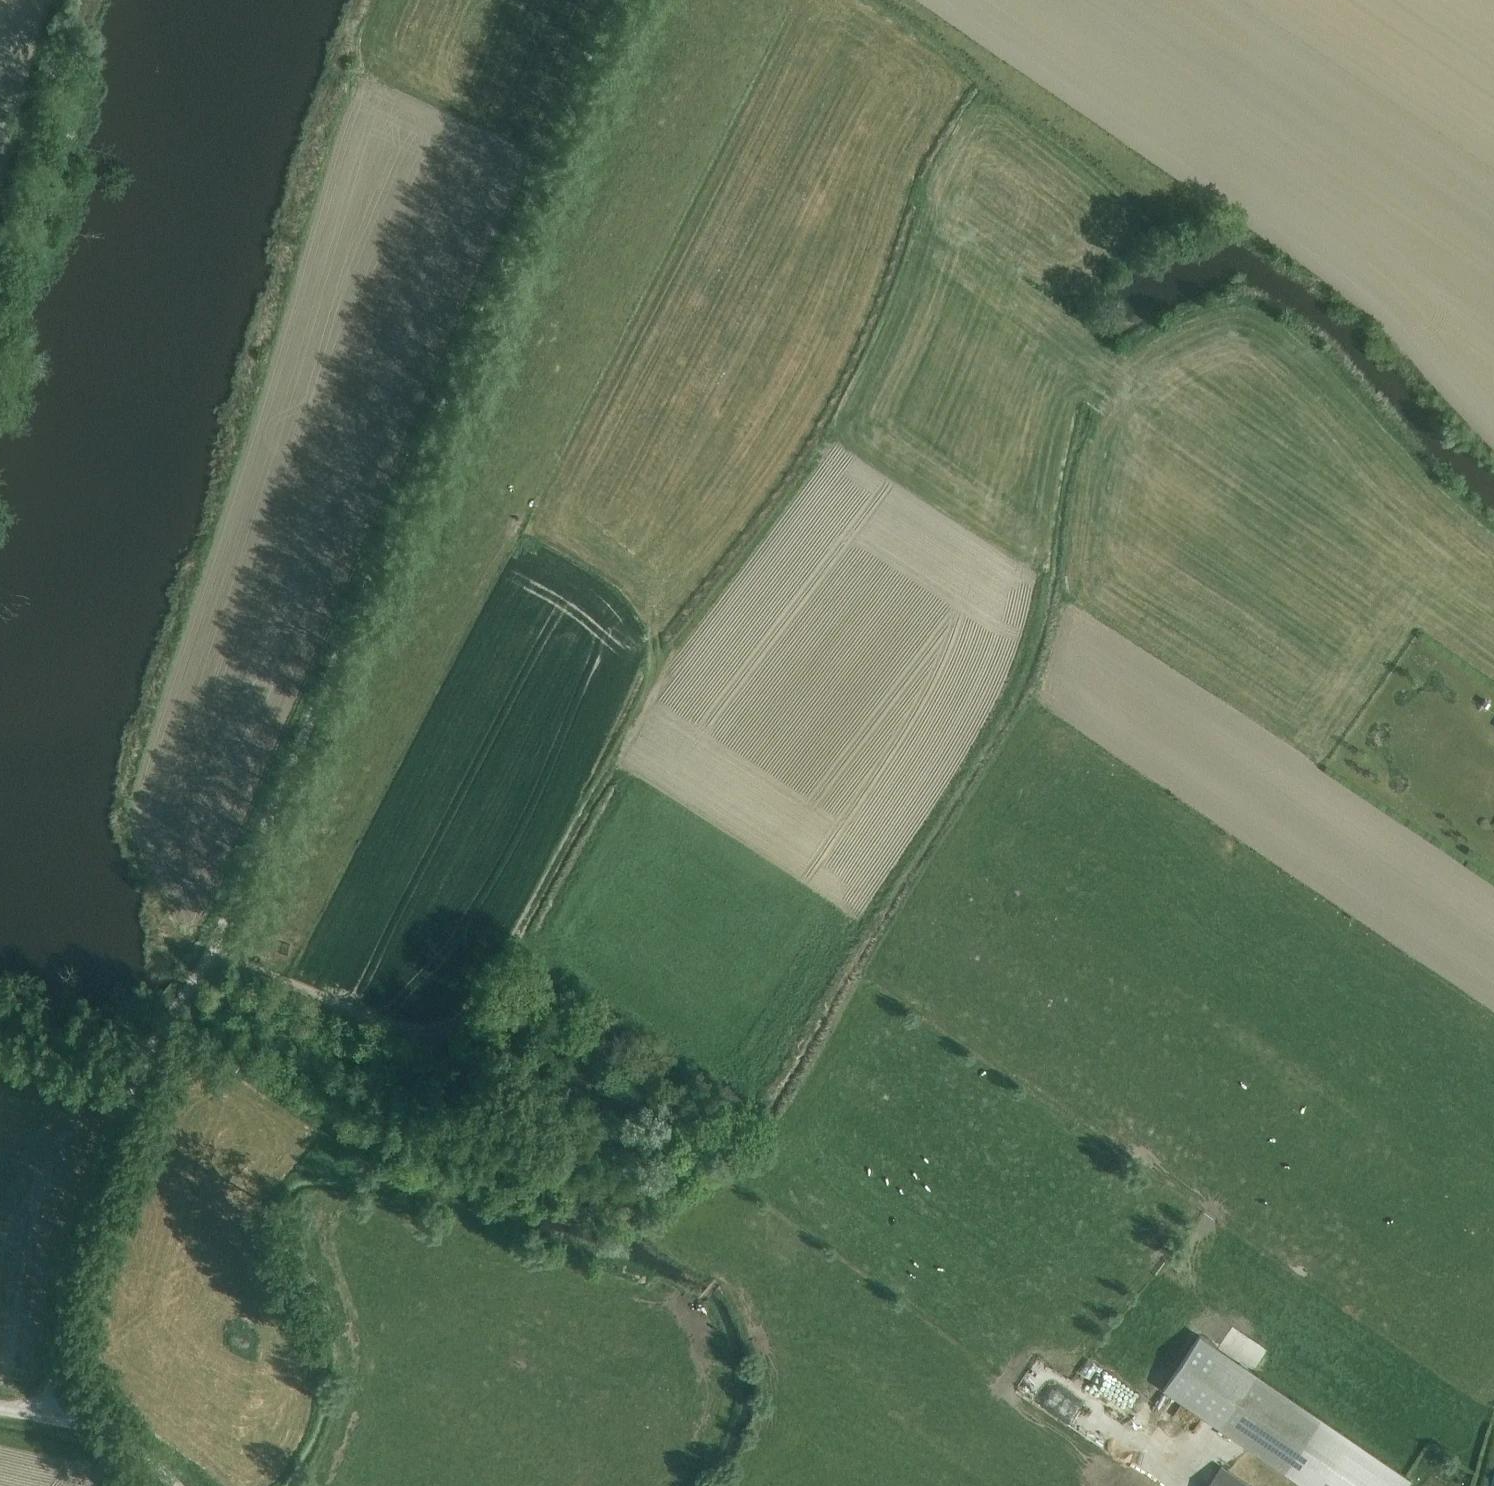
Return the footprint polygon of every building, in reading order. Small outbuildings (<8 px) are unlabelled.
[(1306,1485),(1405,1485),(1410,1479),(1200,1335),(1163,1389),(1306,1485)] [(1080,1371),(1090,1377),(1098,1364),(1088,1358),(1080,1371)] [(1221,1464),(1207,1485),(1253,1485),(1221,1464)]
